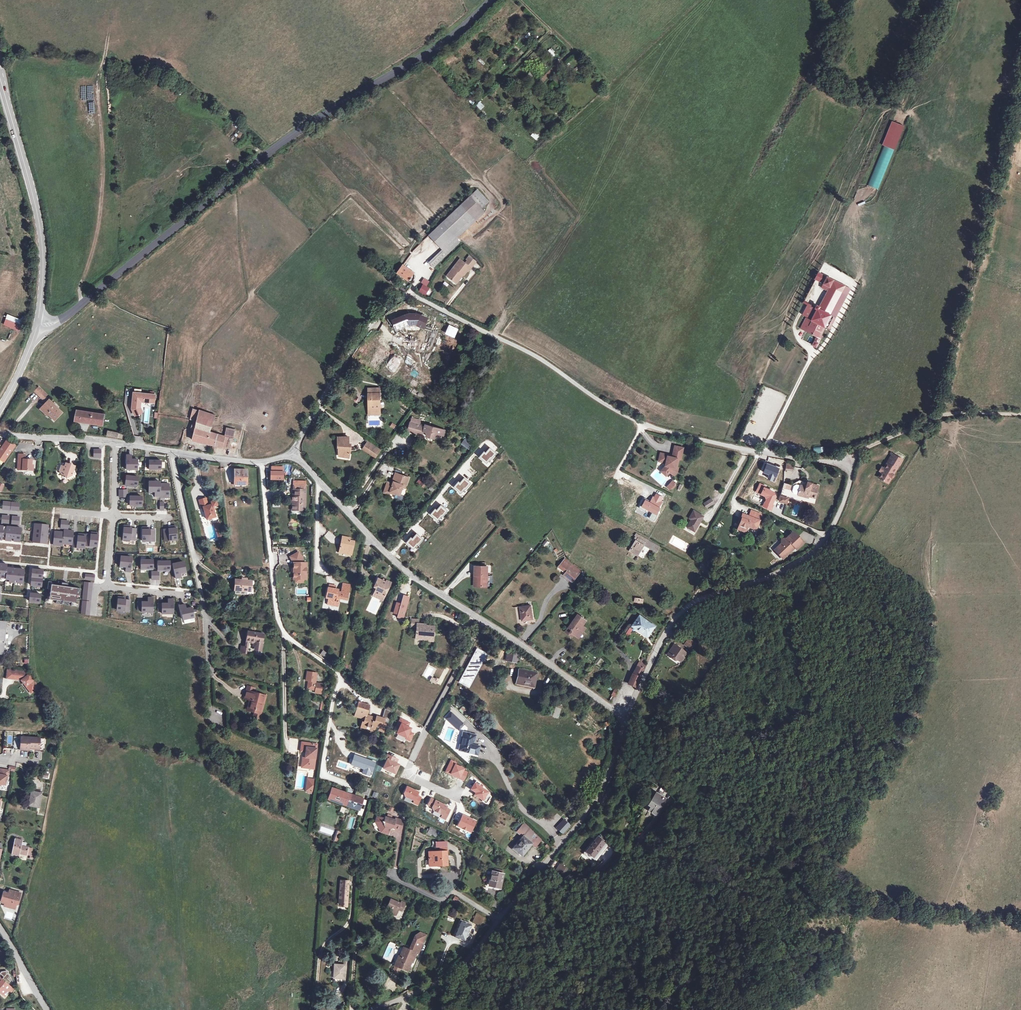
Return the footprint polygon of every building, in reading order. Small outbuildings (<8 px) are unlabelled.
[(551,48),(548,51),(554,57),(558,54),(551,48)] [(483,66),(486,63),(480,58),(477,61),(483,66)] [(481,110),(485,105),(480,101),(476,106),(481,110)] [(892,121),(868,186),(879,190),(903,125),(892,121)] [(534,132),(531,135),(536,140),(539,136),(534,132)] [(469,199),(480,211),(487,204),(476,192),(469,199)] [(442,252),(456,239),(483,214),(480,211),(469,199),(428,237),(442,252)] [(459,243),(456,239),(442,252),(428,265),(432,269),(459,243)] [(466,262),(463,265),(469,269),(474,263),(467,257),(465,261),(466,262)] [(458,261),(449,273),(449,275),(446,278),(454,284),(459,278),(458,276),(459,275),(461,276),(462,277),(466,272),(466,273),(469,269),(463,265),(458,261)] [(402,266),(396,273),(406,281),(412,273),(402,266)] [(826,276),(822,283),(846,295),(849,289),(826,276)] [(826,289),(816,307),(828,314),(816,336),(817,337),(823,327),(827,329),(846,295),(822,283),(820,286),(826,289)] [(816,307),(804,329),(815,335),(810,343),(814,346),(819,337),(817,337),(816,336),(828,314),(816,307)] [(21,332),(25,321),(7,314),(3,325),(21,332)] [(410,331),(423,331),(423,324),(427,322),(427,315),(407,315),(393,320),(396,329),(399,329),(408,326),(410,331)] [(449,325),(445,334),(455,338),(459,328),(449,325)] [(437,345),(434,352),(441,355),(444,348),(437,345)] [(39,387),(34,392),(46,403),(42,407),(55,419),(62,413),(49,400),(48,401),(45,397),(47,395),(39,387)] [(372,412),(380,412),(380,393),(374,393),(374,388),(369,388),(369,406),(372,406),(372,412)] [(134,393),(132,409),(138,409),(141,408),(141,402),(155,403),(155,395),(134,393)] [(372,406),(369,406),(369,415),(380,415),(380,412),(372,412),(372,406)] [(138,409),(132,409),(140,416),(144,411),(141,408),(138,409)] [(105,414),(77,410),(75,421),(103,425),(105,414)] [(191,440),(212,446),(209,454),(212,454),(214,447),(223,449),(227,438),(231,439),(233,432),(226,430),(224,437),(208,433),(213,416),(192,410),(189,421),(192,421),(189,430),(194,432),(191,440)] [(415,433),(415,431),(417,424),(419,420),(413,418),(412,422),(409,422),(407,428),(411,429),(410,431),(415,433)] [(417,424),(415,431),(421,433),(422,431),(423,427),(422,427),(422,425),(417,424)] [(423,427),(422,431),(426,432),(425,435),(427,436),(426,437),(430,438),(430,437),(432,437),(433,433),(441,435),(442,435),(443,430),(424,424),(423,427)] [(340,448),(340,456),(349,457),(351,448),(348,448),(348,438),(338,438),(338,448),(340,448)] [(460,445),(469,449),(472,444),(464,439),(460,445)] [(3,459),(12,447),(5,442),(0,449),(0,457),(3,459)] [(364,449),(366,450),(370,444),(378,450),(380,449),(370,442),(364,449)] [(370,444),(366,450),(374,456),(378,450),(370,444)] [(497,454),(490,448),(486,453),(484,451),(480,457),(488,464),(497,454)] [(668,474),(669,475),(672,473),(673,470),(675,470),(679,462),(680,463),(684,452),(676,449),(672,460),(670,460),(671,459),(668,458),(669,457),(661,454),(659,462),(666,464),(665,468),(660,472),(664,477),(668,474)] [(31,465),(31,460),(24,460),(25,454),(18,454),(17,470),(32,471),(32,465),(31,465)] [(882,469),(880,472),(877,478),(887,484),(890,478),(892,478),(893,477),(892,475),(892,474),(900,460),(891,455),(886,464),(882,469)] [(126,456),(126,460),(126,470),(137,470),(137,460),(131,460),(131,456),(126,456)] [(144,459),(143,467),(156,467),(156,458),(144,459)] [(65,467),(63,466),(61,466),(59,471),(61,474),(64,475),(66,478),(72,475),(75,467),(66,463),(66,465),(65,467)] [(793,472),(794,464),(786,463),(785,471),(793,472)] [(234,470),(234,483),(239,483),(239,484),(247,484),(247,470),(234,470)] [(270,471),(269,481),(284,481),(284,471),(270,471)] [(392,483),(391,482),(387,481),(383,491),(388,493),(389,490),(395,492),(399,494),(401,487),(404,487),(408,476),(395,472),(392,480),(393,481),(392,483)] [(126,478),(125,487),(137,488),(138,479),(126,478)] [(420,478),(416,482),(424,488),(427,484),(420,478)] [(470,483),(465,479),(461,483),(459,482),(454,487),(461,493),(470,483)] [(149,483),(149,493),(155,493),(155,497),(160,497),(160,485),(160,483),(149,483)] [(289,501),(289,509),(300,509),(300,483),(288,483),(288,495),(285,495),(285,501),(287,501),(289,501)] [(810,486),(806,485),(798,483),(790,487),(783,484),(777,502),(784,505),(785,500),(799,504),(801,499),(805,500),(806,498),(813,500),(817,489),(810,487),(810,486)] [(170,485),(160,485),(160,497),(160,498),(170,498),(170,485)] [(128,501),(128,490),(118,490),(118,501),(128,501)] [(130,497),(130,506),(142,506),(142,497),(130,497)] [(217,506),(216,501),(212,502),(212,505),(208,506),(206,499),(199,500),(201,508),(203,507),(206,520),(215,517),(213,507),(217,506)] [(701,503),(704,507),(711,503),(709,499),(701,503)] [(447,511),(441,506),(437,511),(435,510),(431,514),(439,521),(447,511)] [(691,510),(687,517),(688,518),(683,525),(691,530),(700,516),(691,510)] [(741,534),(743,528),(752,532),(755,523),(757,517),(747,513),(745,519),(738,517),(737,521),(733,531),(741,534)] [(69,520),(61,520),(61,527),(68,528),(69,520)] [(33,522),(32,532),(46,533),(47,524),(33,522)] [(4,539),(19,540),(20,527),(14,526),(14,528),(12,528),(12,526),(0,525),(0,539),(4,539)] [(121,540),(134,541),(134,529),(127,529),(127,527),(122,527),(121,540)] [(163,530),(164,541),(176,540),(175,527),(171,527),(171,529),(163,530)] [(154,541),(154,530),(146,530),(146,529),(142,529),(142,542),(154,541)] [(46,533),(32,532),(31,541),(45,542),(46,533)] [(68,533),(59,532),(57,547),(67,548),(68,537),(68,533)] [(423,539),(417,534),(413,539),(411,538),(407,543),(415,549),(423,539)] [(653,552),(657,546),(649,541),(636,534),(634,536),(632,535),(631,538),(633,540),(627,550),(634,555),(641,545),(653,552)] [(775,557),(783,557),(786,554),(786,553),(790,549),(793,551),(800,544),(790,534),(783,541),(778,541),(778,546),(771,553),(775,557)] [(89,536),(81,536),(80,537),(80,547),(92,548),(93,535),(89,535),(89,536)] [(341,538),(341,536),(336,535),(334,551),(346,552),(348,539),(343,538),(341,538)] [(76,538),(68,537),(67,548),(79,549),(80,547),(80,537),(76,536),(76,538)] [(299,551),(291,555),(294,561),(294,568),(294,571),(294,578),(296,578),(304,578),(307,578),(307,562),(305,562),(299,551)] [(556,564),(562,570),(567,565),(575,571),(577,569),(562,556),(556,564)] [(131,558),(120,557),(119,567),(125,567),(125,572),(130,572),(131,558)] [(151,560),(138,560),(139,569),(151,569),(151,560)] [(183,560),(172,563),(175,577),(181,576),(180,571),(186,570),(183,560)] [(155,561),(155,569),(168,569),(168,561),(155,561)] [(1,577),(1,580),(18,582),(20,568),(2,567),(2,563),(0,563),(0,577),(1,577)] [(474,572),(474,583),(485,583),(485,563),(472,563),(472,571),(474,572)] [(698,563),(695,568),(704,574),(707,569),(698,563)] [(562,570),(561,572),(569,579),(575,571),(567,565),(562,570)] [(42,570),(31,569),(30,577),(41,578),(42,570)] [(373,592),(383,598),(391,583),(377,576),(374,582),(378,584),(373,592)] [(41,578),(30,577),(29,584),(40,586),(41,578)] [(247,580),(242,579),(235,579),(235,590),(252,590),(252,580),(247,580)] [(57,584),(47,583),(46,588),(45,598),(48,598),(52,599),(64,601),(67,601),(71,602),(72,594),(73,587),(63,585),(63,582),(57,581),(57,584)] [(378,584),(374,582),(369,590),(373,592),(378,584)] [(336,598),(339,598),(344,599),(347,584),(340,583),(338,592),(334,591),(334,589),(332,588),(324,587),(323,595),(326,596),(324,603),(335,605),(335,602),(336,598)] [(40,593),(29,592),(28,600),(39,601),(40,593)] [(383,598),(373,592),(372,595),(381,601),(383,598)] [(396,604),(394,610),(398,612),(397,615),(396,618),(402,619),(409,597),(403,596),(400,605),(396,604)] [(146,602),(136,602),(136,609),(140,609),(140,612),(152,612),(151,597),(146,598),(146,602)] [(122,598),(118,598),(116,611),(129,612),(130,601),(122,600),(122,598)] [(168,603),(158,603),(159,611),(162,611),(162,613),(174,613),(174,599),(169,599),(168,603)] [(184,604),(179,605),(182,619),(193,616),(191,607),(185,608),(184,604)] [(515,606),(517,619),(528,617),(526,604),(515,606)] [(567,631),(569,633),(574,636),(581,625),(578,623),(582,618),(574,611),(561,629),(566,632),(567,631)] [(635,613),(628,624),(643,635),(651,624),(635,613)] [(425,627),(425,626),(416,625),(417,622),(412,622),(411,629),(416,630),(415,639),(426,640),(426,641),(432,642),(433,628),(425,627)] [(251,647),(258,648),(260,633),(243,631),(242,639),(245,640),(252,641),(251,647)] [(696,649),(699,644),(692,640),(689,645),(696,649)] [(671,656),(672,654),(682,660),(687,651),(673,644),(667,653),(671,656)] [(512,655),(502,653),(501,654),(500,661),(511,663),(512,655)] [(631,685),(640,667),(634,665),(631,672),(629,671),(624,681),(631,685)] [(23,672),(4,670),(3,678),(18,680),(27,693),(35,687),(23,672)] [(511,684),(516,684),(517,682),(530,684),(532,673),(513,670),(511,684)] [(311,693),(318,694),(319,684),(311,683),(313,673),(304,672),(302,681),(305,681),(304,689),(312,690),(311,693)] [(251,712),(258,714),(262,695),(250,692),(251,688),(243,685),(240,698),(248,700),(246,708),(251,709),(251,712)] [(308,698),(307,705),(312,706),(311,710),(316,711),(318,700),(308,698)] [(350,714),(360,718),(359,721),(358,720),(356,727),(361,728),(362,725),(366,727),(365,729),(369,730),(370,728),(373,729),(374,728),(379,729),(381,722),(386,724),(390,711),(383,708),(380,718),(372,715),(371,718),(365,716),(366,715),(362,713),(359,712),(359,710),(363,711),(365,704),(354,700),(350,714)] [(556,707),(552,717),(558,719),(562,709),(556,707)] [(450,719),(458,726),(462,721),(454,715),(450,719)] [(410,723),(401,719),(397,727),(400,728),(398,734),(407,738),(406,739),(410,741),(414,733),(410,732),(412,729),(408,727),(410,723)] [(580,741),(583,737),(576,732),(573,736),(580,741)] [(475,736),(464,734),(461,752),(465,752),(465,753),(478,755),(479,747),(477,747),(478,743),(474,743),(475,736)] [(21,737),(21,750),(28,750),(30,750),(30,748),(40,749),(40,738),(21,737)] [(300,762),(299,767),(310,768),(313,744),(298,742),(297,751),(302,751),(301,757),(299,756),(298,761),(300,762)] [(0,786),(0,785),(5,785),(6,780),(7,780),(8,771),(0,769),(0,786)] [(475,779),(469,787),(474,791),(473,793),(481,798),(480,799),(484,802),(489,794),(485,791),(486,790),(477,784),(479,782),(475,779)] [(351,789),(350,794),(358,797),(360,793),(364,794),(366,787),(354,783),(351,789)] [(327,786),(323,797),(355,808),(358,797),(350,794),(346,792),(341,791),(327,786)] [(419,792),(407,787),(405,793),(406,797),(415,801),(413,804),(418,806),(421,797),(418,796),(419,792)] [(32,793),(29,807),(39,809),(42,795),(32,793)] [(663,800),(654,795),(646,807),(649,809),(647,813),(653,816),(663,800)] [(373,821),(376,828),(380,829),(381,832),(386,833),(388,829),(389,828),(398,830),(401,821),(393,819),(393,820),(385,817),(384,817),(383,819),(375,816),(373,821)] [(568,825),(562,820),(554,829),(560,834),(568,825)] [(517,834),(526,842),(530,845),(537,839),(521,821),(518,824),(516,821),(511,826),(513,828),(512,829),(517,834)] [(437,838),(440,831),(430,827),(427,834),(437,838)] [(333,841),(338,843),(342,833),(337,831),(333,841)] [(526,842),(517,834),(508,845),(517,852),(526,842)] [(605,844),(598,838),(588,853),(595,858),(605,844)] [(26,848),(27,845),(23,844),(23,842),(15,840),(11,855),(20,858),(20,856),(27,858),(29,849),(26,848)] [(428,853),(429,864),(437,864),(437,866),(447,865),(445,847),(439,848),(439,852),(428,853)] [(551,860),(548,865),(554,869),(557,864),(551,860)] [(554,871),(563,877),(568,869),(559,863),(554,871)] [(501,876),(492,874),(488,886),(499,890),(503,877),(501,876)] [(336,881),(334,904),(342,904),(344,881),(336,881)] [(8,904),(7,907),(15,909),(17,904),(18,905),(21,894),(10,891),(9,894),(4,893),(2,902),(6,903),(8,904)] [(391,916),(393,910),(394,908),(398,910),(401,904),(397,902),(396,903),(386,899),(382,908),(387,910),(385,914),(391,916)] [(481,917),(472,914),(470,922),(478,925),(481,917)] [(469,925),(458,921),(453,936),(463,940),(469,925)] [(414,944),(423,947),(426,938),(421,932),(419,933),(416,936),(415,937),(414,939),(415,939),(414,944)] [(388,944),(382,958),(392,962),(396,953),(398,953),(400,949),(388,944)] [(423,947),(414,944),(412,950),(420,952),(421,953),(423,947)] [(417,962),(420,952),(412,950),(407,948),(404,958),(402,958),(399,968),(412,972),(415,962),(417,962)] [(341,962),(329,962),(328,976),(340,976),(341,962)] [(5,996),(9,991),(7,990),(9,988),(10,986),(0,978),(0,992),(5,996)]
